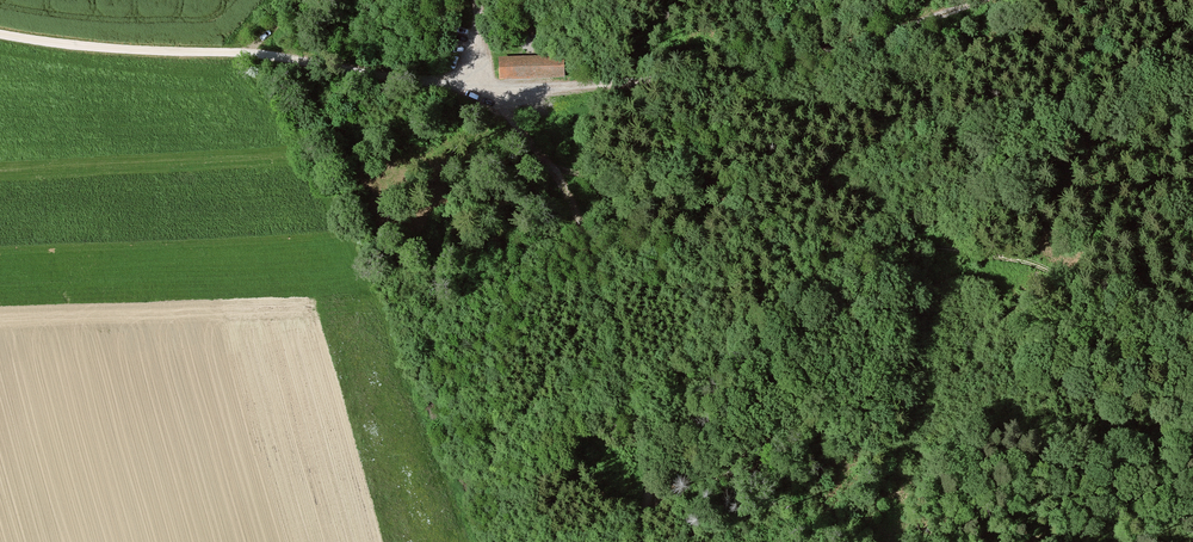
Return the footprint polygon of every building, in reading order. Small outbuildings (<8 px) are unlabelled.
[(564,57),(498,61),(499,81),(565,77),(564,57)]
